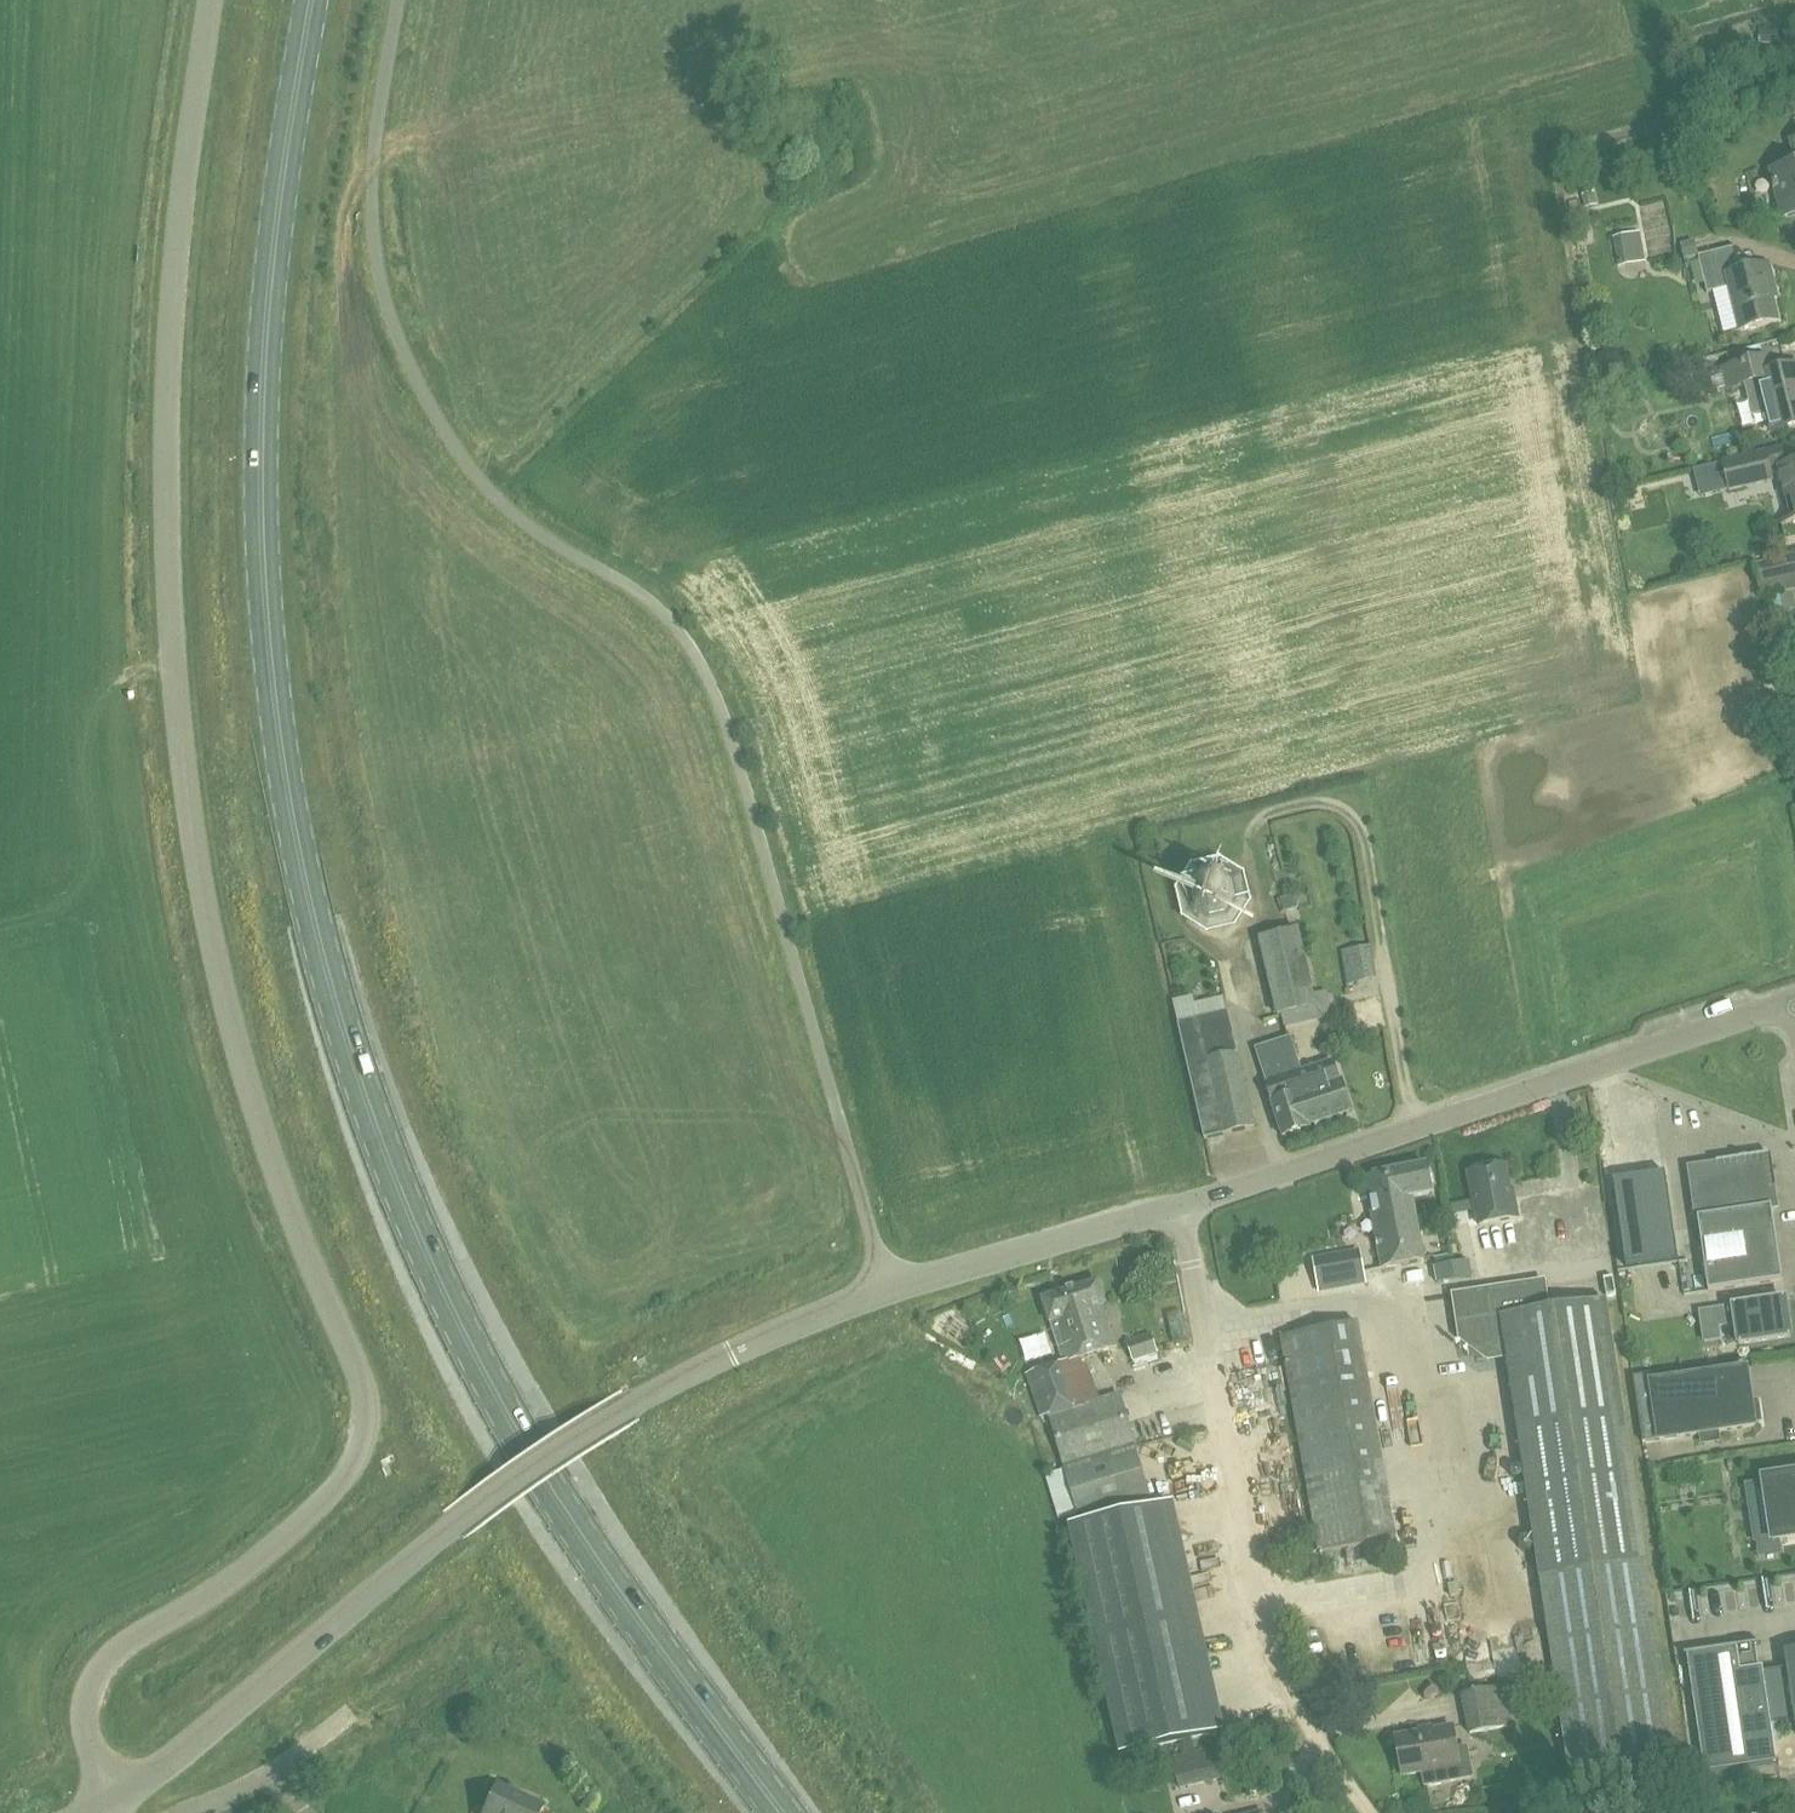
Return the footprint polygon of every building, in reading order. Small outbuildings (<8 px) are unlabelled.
[(1771,171),(1783,218),(1794,216),(1794,165),(1771,171)] [(1597,205),(1594,192),(1583,195),(1586,208),(1597,205)] [(1628,267),(1653,264),(1651,239),(1625,242),(1628,267)] [(1709,239),(1681,246),(1685,264),(1699,260),(1707,292),(1729,286),(1741,331),(1779,322),(1774,299),(1778,298),(1769,263),(1738,271),(1732,247),(1713,252),(1709,239)] [(1774,434),(1794,428),(1794,370),(1771,375),(1767,360),(1727,370),(1731,389),(1761,381),(1774,434)] [(1745,481),(1770,475),(1775,474),(1774,471),(1770,452),(1765,454),(1723,464),(1730,492),(1747,488),(1745,481)] [(1779,470),(1787,499),(1791,517),(1792,521),(1794,520),(1794,466),(1779,470)] [(1688,515),(1726,507),(1720,483),(1682,492),(1688,515)] [(1758,566),(1764,588),(1760,589),(1761,599),(1794,590),(1794,557),(1758,566)] [(1322,878),(1332,873),(1323,852),(1313,857),(1322,878)] [(1225,917),(1236,900),(1233,886),(1215,874),(1202,877),(1190,895),(1193,909),(1211,920),(1225,917)] [(1280,897),(1287,920),(1303,917),(1297,894),(1280,897)] [(1318,1007),(1300,929),(1259,938),(1277,1017),(1318,1007)] [(1364,986),(1381,985),(1379,953),(1362,954),(1364,986)] [(1229,1013),(1178,1024),(1203,1138),(1254,1127),(1229,1013)] [(1291,1038),(1256,1049),(1268,1083),(1265,1084),(1282,1136),(1353,1113),(1335,1061),(1302,1072),(1291,1038)] [(1775,1207),(1768,1158),(1690,1169),(1694,1199),(1697,1220),(1708,1291),(1782,1280),(1771,1207),(1775,1207)] [(1367,1176),(1384,1267),(1425,1259),(1415,1203),(1426,1201),(1427,1206),(1436,1204),(1432,1181),(1436,1180),(1433,1165),(1429,1166),(1428,1165),(1367,1176)] [(1470,1172),(1480,1224),(1519,1217),(1515,1197),(1513,1197),(1506,1165),(1470,1172)] [(1666,1173),(1613,1181),(1626,1267),(1679,1260),(1666,1173)] [(1478,1262),(1437,1269),(1439,1283),(1481,1275),(1478,1262)] [(1174,1267),(1159,1270),(1161,1284),(1176,1282),(1174,1267)] [(1048,1414),(1049,1416),(1099,1401),(1086,1356),(1117,1347),(1105,1306),(1107,1306),(1100,1281),(1043,1298),(1050,1322),(1051,1322),(1063,1363),(1027,1373),(1040,1417),(1048,1414)] [(1642,1287),(1647,1310),(1660,1307),(1655,1284),(1642,1287)] [(1569,1780),(1673,1765),(1644,1563),(1606,1301),(1515,1315),(1512,1291),(1455,1299),(1461,1339),(1476,1351),(1489,1349),(1488,1346),(1498,1345),(1498,1347),(1506,1346),(1539,1578),(1569,1780)] [(1700,1312),(1704,1340),(1719,1338),(1717,1325),(1735,1323),(1738,1344),(1790,1336),(1785,1299),(1700,1312)] [(1281,1338),(1318,1553),(1396,1539),(1360,1324),(1281,1338)] [(1127,1342),(1134,1363),(1159,1354),(1153,1334),(1127,1342)] [(1651,1383),(1659,1441),(1755,1426),(1755,1422),(1760,1421),(1757,1402),(1752,1403),(1747,1369),(1651,1383)] [(1099,1401),(1049,1416),(1079,1517),(1151,1496),(1120,1395),(1099,1401)] [(1773,1542),(1794,1539),(1794,1475),(1764,1480),(1773,1542)] [(1688,1667),(1704,1773),(1702,1773),(1702,1775),(1778,1764),(1778,1762),(1776,1762),(1771,1728),(1794,1724),(1794,1663),(1788,1664),(1789,1669),(1763,1673),(1762,1668),(1757,1669),(1754,1646),(1761,1645),(1761,1644),(1754,1645),(1753,1639),(1735,1642),(1736,1647),(1684,1655),(1684,1657),(1687,1656),(1688,1667)] [(1515,1686),(1506,1687),(1510,1707),(1518,1706),(1515,1686)] [(1462,1694),(1468,1734),(1513,1727),(1510,1707),(1506,1687),(1462,1694)] [(1426,1787),(1463,1780),(1454,1728),(1397,1738),(1404,1776),(1423,1773),(1426,1787)] [(1217,1748),(1172,1758),(1179,1789),(1224,1779),(1217,1748)] [(1760,1786),(1759,1777),(1745,1778),(1745,1787),(1760,1786)] [(1456,1807),(1478,1806),(1477,1782),(1455,1783),(1456,1807)] [(483,1812),(539,1812),(543,1805),(496,1785),(483,1812)]
